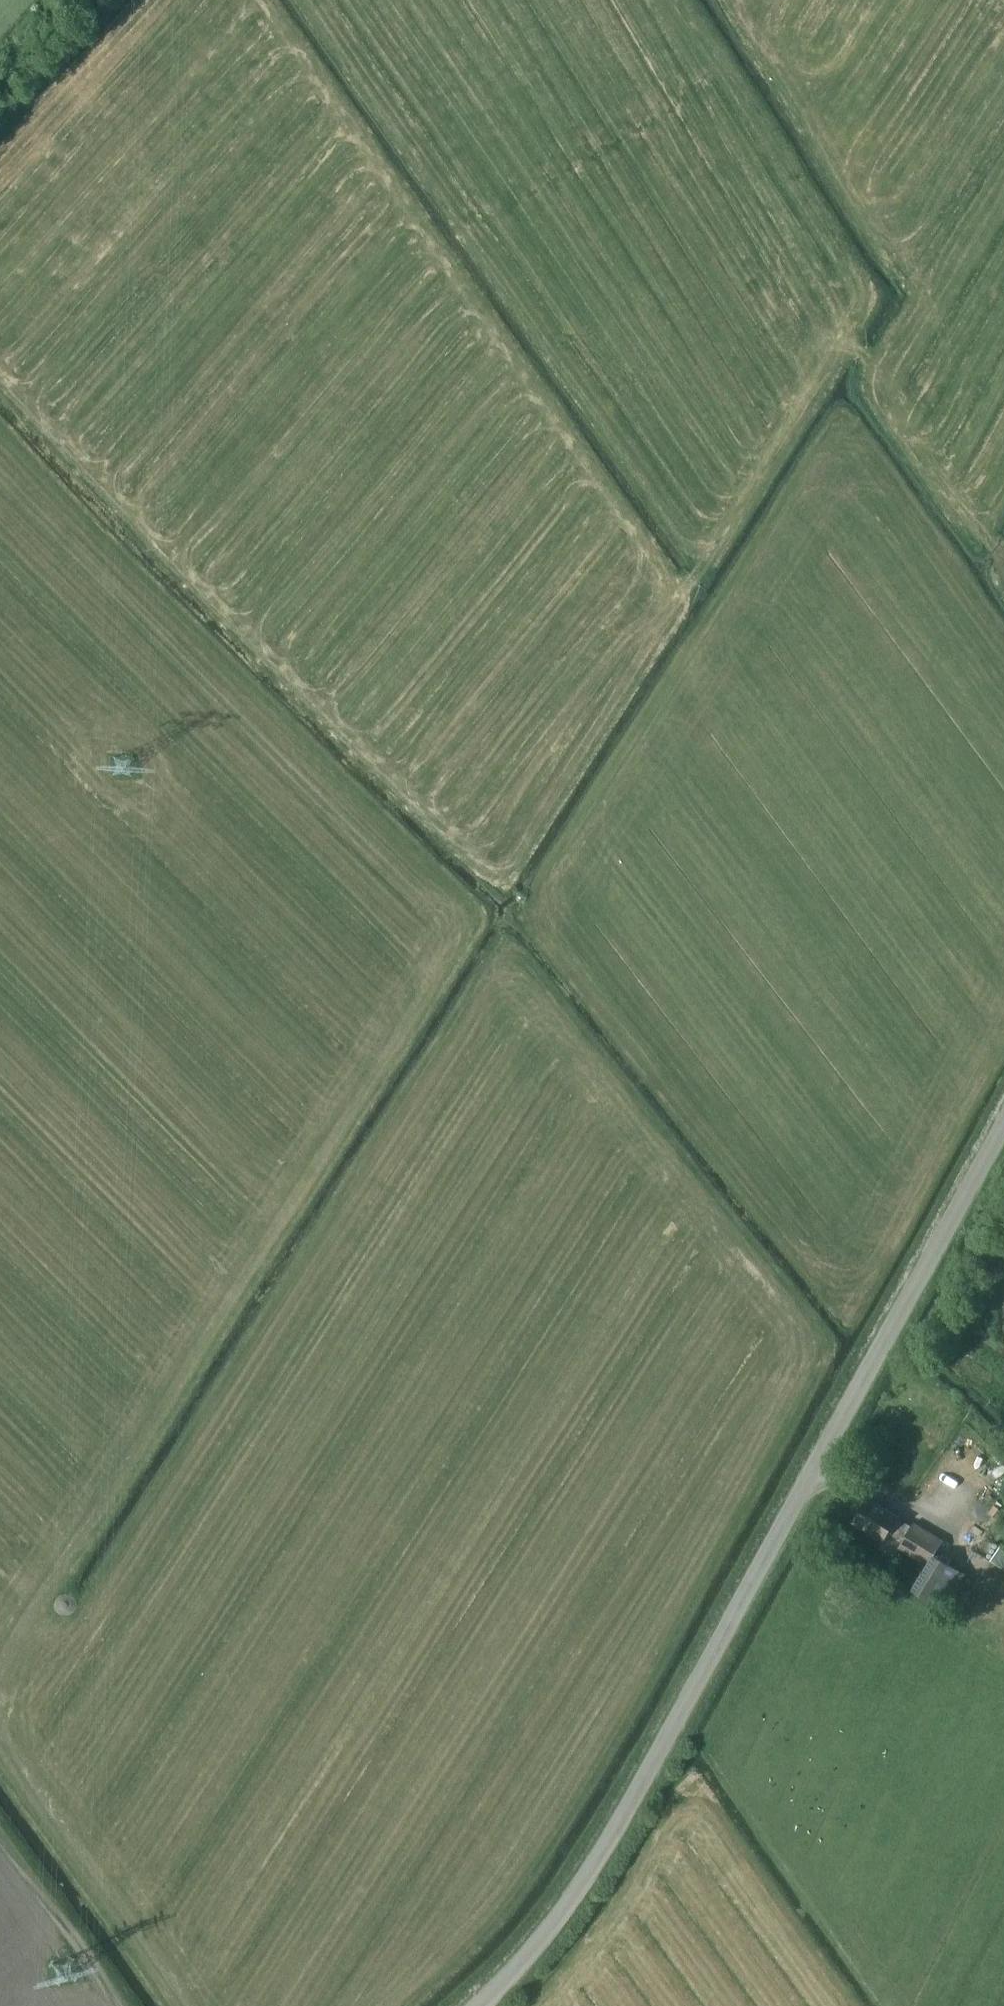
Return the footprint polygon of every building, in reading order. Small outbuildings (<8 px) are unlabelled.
[(965,1574),(933,1555),(942,1540),(912,1522),(910,1526),(866,1501),(853,1522),(867,1530),(866,1531),(883,1541),(888,1533),(901,1540),(897,1549),(927,1567),(913,1591),(944,1609),(965,1574)] [(994,1505),(988,1512),(996,1518),(1001,1510),(994,1505)] [(1001,1546),(991,1562),(1003,1570),(1003,1548),(1001,1546)]
